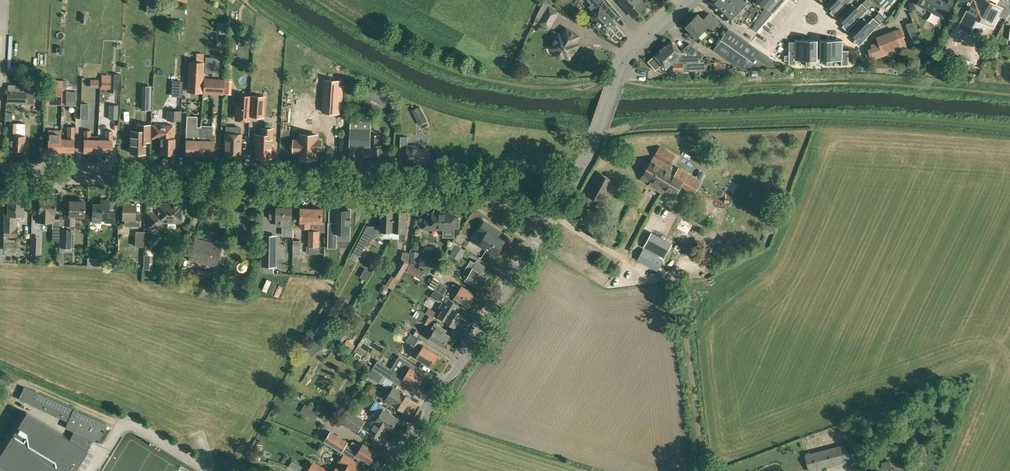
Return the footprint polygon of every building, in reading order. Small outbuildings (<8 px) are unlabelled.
[(147,12),(155,13),(156,0),(148,0),(147,12)] [(591,4),(589,6),(593,11),(589,14),(596,22),(594,23),(599,29),(601,27),(605,33),(616,24),(605,12),(610,8),(603,0),(588,0),(591,4)] [(634,16),(645,6),(641,2),(643,0),(620,0),(634,16)] [(748,0),(710,0),(709,1),(716,9),(717,8),(732,23),(735,20),(740,25),(743,22),(750,26),(752,22),(754,24),(764,7),(761,4),(762,3),(757,0),(750,0),(749,1),(748,0)] [(773,11),(782,0),(759,0),(773,11)] [(827,4),(833,9),(830,12),(835,17),(851,0),(830,0),(827,4)] [(952,1),(950,0),(918,0),(916,4),(943,18),(952,1)] [(1009,9),(1009,4),(1002,0),(999,0),(995,6),(984,0),(975,0),(965,19),(981,28),(985,20),(993,25),(1001,10),(1004,12),(1002,16),(1005,18),(1008,14),(1009,12),(1009,9)] [(550,30),(560,11),(549,5),(549,4),(544,1),(535,20),(539,22),(538,23),(550,30)] [(852,4),(839,18),(845,23),(842,26),(847,31),(868,9),(862,3),(857,8),(852,4)] [(768,9),(768,10),(764,7),(754,24),(755,24),(752,27),(756,30),(772,13),(768,9)] [(719,22),(709,13),(704,19),(698,13),(686,26),(697,37),(704,29),(708,33),(719,22)] [(881,22),(884,18),(878,13),(875,16),(881,22)] [(863,18),(850,32),(856,38),(854,41),(859,45),(880,23),(873,17),(868,23),(863,18)] [(914,44),(921,42),(913,21),(906,24),(912,40),(914,44)] [(579,36),(566,28),(562,35),(559,33),(552,45),(557,48),(555,50),(555,52),(555,53),(556,54),(557,55),(558,56),(559,56),(560,57),(561,57),(563,57),(564,56),(569,59),(570,58),(571,58),(572,57),(573,56),(573,55),(574,53),(575,50),(575,49),(574,48),(572,46),(579,36)] [(759,50),(728,28),(713,49),(741,69),(746,69),(746,68),(754,57),(764,64),(765,62),(771,67),(776,62),(769,57),(769,56),(759,49),(759,50)] [(906,43),(900,28),(895,30),(895,29),(876,37),(877,41),(870,44),(871,47),(867,48),(872,60),(907,47),(906,43)] [(785,55),(785,60),(789,60),(789,64),(797,64),(797,59),(807,59),(807,39),(796,39),(796,49),(790,49),(790,55),(785,55)] [(807,59),(807,64),(811,64),(811,59),(818,59),(818,39),(807,39),(807,59)] [(832,59),(832,39),(821,39),(821,59),(827,59),(827,64),(832,64),(832,59)] [(843,39),(832,39),(832,59),(842,59),(842,64),(849,64),(849,60),(854,60),(854,55),(849,55),(849,49),(843,49),(843,39)] [(662,48),(674,62),(683,61),(690,61),(700,61),(704,54),(690,44),(682,51),(671,40),(665,45),(664,45),(662,47),(662,48)] [(655,55),(648,61),(656,70),(662,63),(667,68),(673,63),(673,71),(683,71),(683,68),(683,61),(674,62),(662,48),(654,55),(655,55)] [(189,59),(188,91),(202,92),(203,61),(204,53),(198,53),(197,59),(189,59)] [(111,89),(111,74),(101,74),(101,89),(111,89)] [(223,94),(224,79),(204,77),(203,93),(223,94)] [(98,88),(99,79),(90,79),(90,87),(98,88)] [(340,80),(324,79),(322,111),(338,112),(340,80)] [(34,103),(34,91),(27,91),(27,85),(7,84),(6,103),(26,104),(26,103),(34,103)] [(45,104),(62,104),(62,89),(62,87),(46,86),(45,104)] [(385,105),(388,98),(383,97),(374,92),(367,89),(364,95),(371,98),(380,103),(385,105)] [(76,106),(76,92),(66,91),(66,96),(65,96),(66,105),(76,106)] [(249,121),(250,116),(251,95),(236,94),(234,120),(249,121)] [(151,110),(151,95),(142,95),(142,110),(151,110)] [(265,95),(251,95),(250,116),(264,117),(265,95)] [(89,119),(90,104),(80,104),(80,118),(89,119)] [(117,120),(118,105),(109,104),(108,119),(117,120)] [(419,125),(427,121),(420,106),(412,110),(419,125)] [(181,110),(167,110),(166,120),(181,120),(181,110)] [(199,140),(200,140),(200,126),(197,126),(197,116),(187,115),(186,126),(186,139),(185,154),(199,155),(199,140)] [(383,162),(383,145),(379,144),(379,135),(370,134),(371,117),(350,116),(349,160),(373,161),(373,162),(383,162)] [(25,150),(25,135),(25,123),(16,123),(8,123),(8,135),(8,146),(10,146),(10,150),(25,150)] [(150,142),(151,124),(136,123),(135,130),(130,129),(130,136),(130,147),(131,147),(130,153),(145,153),(145,142),(150,142)] [(173,138),(173,130),(173,125),(151,124),(150,139),(159,139),(159,148),(160,148),(160,154),(174,154),(175,138),(173,138)] [(199,140),(199,155),(213,155),(213,140),(213,125),(200,125),(200,126),(200,140),(199,140)] [(225,155),(241,156),(242,134),(241,134),(241,126),(226,125),(226,133),(225,155)] [(67,139),(61,139),(60,151),(73,151),(74,126),(67,126),(67,139)] [(272,143),(273,128),(262,128),(262,134),(255,134),(255,143),(256,143),(256,156),(271,157),(271,143),(272,143)] [(61,130),(48,129),(47,151),(60,151),(61,139),(61,130)] [(98,139),(98,135),(91,135),(91,130),(84,130),(84,139),(83,152),(97,152),(98,139)] [(98,139),(97,152),(111,152),(112,130),(105,130),(105,139),(98,139)] [(297,140),(296,152),(300,152),(300,158),(316,158),(316,149),(320,149),(320,140),(317,140),(317,135),(301,134),(301,140),(297,140)] [(428,164),(429,148),(419,148),(419,146),(408,145),(408,136),(400,136),(400,160),(407,160),(407,161),(413,161),(413,163),(428,164)] [(677,157),(660,147),(653,156),(654,156),(640,179),(673,199),(682,184),(694,192),(700,181),(679,169),(678,171),(671,166),(677,157)] [(603,209),(617,182),(596,171),(582,199),(595,206),(603,209)] [(733,194),(738,184),(730,180),(725,189),(733,194)] [(23,216),(23,199),(8,198),(7,213),(4,213),(3,237),(17,237),(18,227),(16,227),(16,215),(23,216)] [(35,210),(35,222),(45,222),(54,223),(54,213),(55,213),(55,199),(39,199),(39,210),(35,210)] [(75,225),(75,216),(84,216),(84,200),(69,200),(68,214),(64,214),(63,228),(60,228),(59,240),(58,264),(64,264),(64,250),(72,251),(72,247),(73,247),(74,225),(75,225)] [(108,210),(108,201),(100,201),(100,204),(92,203),(92,222),(100,222),(100,220),(105,220),(105,222),(114,222),(114,210),(108,210)] [(141,226),(141,213),(135,212),(135,202),(123,202),(122,219),(124,219),(124,226),(141,226)] [(146,229),(162,229),(163,222),(181,223),(182,204),(157,203),(156,213),(147,213),(146,229)] [(292,227),(292,208),(277,207),(277,209),(271,208),(270,219),(277,219),(276,226),(292,227)] [(300,222),(300,228),(309,228),(309,230),(308,246),(309,246),(309,253),(318,253),(318,246),(319,246),(320,232),(325,232),(325,221),(323,221),(323,208),(301,207),(301,222),(300,222)] [(328,247),(337,247),(337,232),(349,233),(350,209),(338,209),(337,222),(329,222),(328,247)] [(393,231),(394,211),(381,210),(381,224),(376,224),(376,225),(376,233),(380,233),(380,235),(382,238),(390,238),(393,236),(393,231)] [(406,232),(406,211),(394,211),(393,231),(400,232),(400,238),(405,238),(405,232),(406,232)] [(460,227),(461,219),(459,218),(455,217),(455,213),(432,212),(432,219),(425,219),(425,229),(438,230),(438,229),(444,229),(444,233),(446,235),(452,235),(454,233),(454,228),(459,228),(460,227)] [(496,255),(505,240),(498,236),(501,231),(485,221),(479,230),(486,234),(479,245),(496,255)] [(144,247),(144,231),(136,231),(135,246),(144,247)] [(278,232),(263,232),(263,266),(277,266),(278,232)] [(653,253),(661,239),(651,233),(643,248),(653,253)] [(370,241),(361,236),(353,252),(360,256),(366,245),(368,246),(370,241)] [(215,267),(221,246),(195,239),(189,259),(215,267)] [(459,260),(466,250),(456,244),(449,254),(459,260)] [(39,246),(31,246),(31,255),(36,255),(39,255),(39,246)] [(418,262),(419,251),(411,251),(410,262),(418,262)] [(436,267),(436,264),(437,255),(420,254),(419,266),(436,267)] [(103,266),(103,262),(98,262),(98,259),(87,258),(87,266),(98,266),(103,266)] [(395,286),(399,279),(409,263),(401,258),(391,274),(392,275),(388,281),(395,286)] [(470,259),(460,276),(465,280),(480,289),(487,276),(482,273),(486,266),(476,260),(475,262),(470,259)] [(416,265),(411,270),(423,279),(427,274),(416,265)] [(212,280),(214,273),(210,272),(210,271),(198,268),(195,282),(206,285),(208,278),(212,280)] [(444,295),(449,286),(440,280),(435,289),(444,295)] [(460,288),(454,284),(453,284),(448,292),(455,297),(455,298),(469,306),(476,295),(462,286),(460,288)] [(462,306),(444,295),(435,289),(431,296),(439,302),(440,300),(442,301),(439,307),(443,310),(442,311),(444,312),(441,317),(439,316),(445,320),(455,327),(464,314),(459,311),(462,306)] [(428,325),(433,318),(422,311),(416,318),(428,325)] [(443,346),(450,335),(445,332),(447,330),(435,322),(430,329),(434,331),(429,338),(443,346)] [(323,337),(329,328),(320,323),(315,331),(323,337)] [(402,335),(405,330),(399,326),(396,331),(402,335)] [(417,348),(422,340),(411,333),(406,341),(417,348)] [(315,356),(328,346),(322,339),(310,348),(315,356)] [(431,366),(438,354),(424,345),(417,357),(431,366)] [(386,377),(397,383),(399,385),(403,378),(418,387),(425,376),(414,369),(416,365),(406,359),(398,372),(378,360),(373,368),(386,377)] [(401,390),(395,386),(397,383),(386,377),(373,368),(369,375),(382,384),(383,383),(390,387),(389,389),(391,390),(385,399),(393,404),(403,410),(411,397),(401,391),(401,390)] [(11,381),(0,376),(0,383),(9,387),(11,381)] [(106,424),(24,387),(19,399),(68,421),(65,427),(74,431),(70,439),(26,411),(0,453),(0,470),(74,470),(87,450),(92,439),(98,442),(106,424)] [(390,430),(398,418),(383,409),(384,408),(377,404),(373,411),(380,415),(376,420),(369,430),(381,438),(387,428),(390,430)] [(359,432),(363,425),(366,420),(347,409),(340,421),(359,432)] [(350,445),(347,444),(348,442),(330,430),(324,441),(353,460),(355,456),(360,460),(361,458),(370,463),(377,452),(363,443),(361,446),(353,441),(350,445)] [(809,470),(853,460),(849,443),(805,455),(809,470)] [(356,466),(358,463),(344,455),(334,470),(364,470),(356,466)] [(313,461),(307,470),(330,470),(313,461)]
